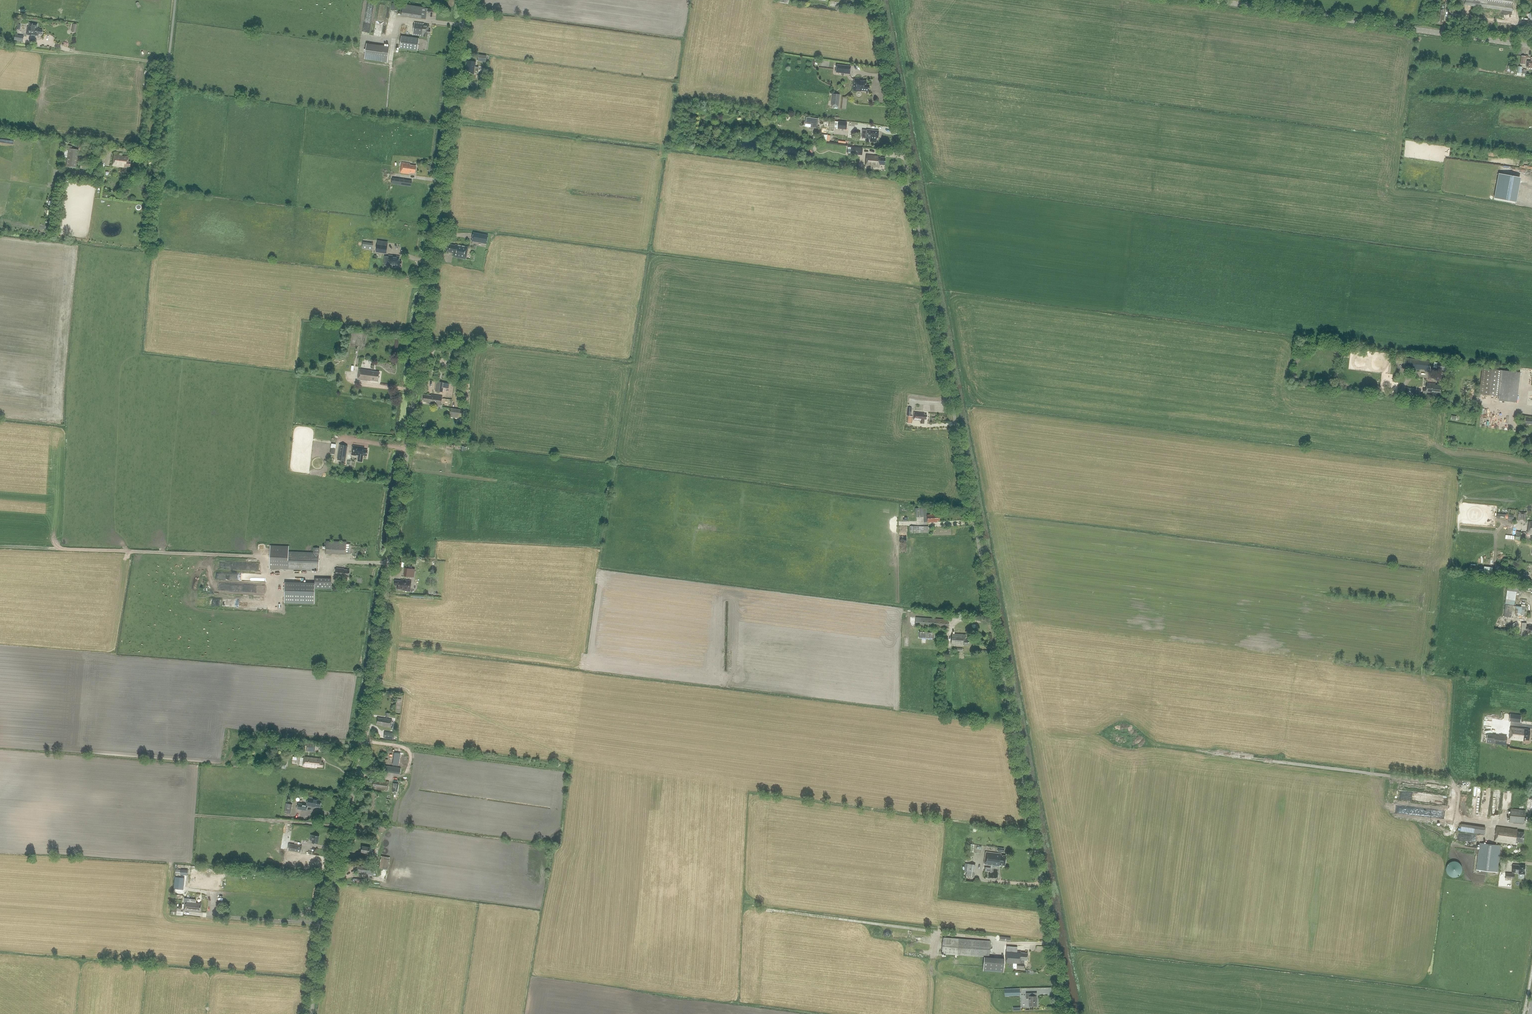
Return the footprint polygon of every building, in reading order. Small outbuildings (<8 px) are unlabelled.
[(1445,5),(1442,5),(1441,9),(1438,8),(1437,15),(1437,17),(1438,17),(1437,22),(1442,23),(1442,21),(1443,21),(1444,15),(1445,15),(1446,10),(1444,9),(1444,7),(1445,7),(1446,5),(1449,6),(1451,0),(1446,0),(1445,5)] [(1459,8),(1464,9),(1466,0),(1451,0),(1451,2),(1460,3),(1459,8)] [(421,19),(426,19),(428,8),(403,4),(402,16),(421,19)] [(415,22),(413,35),(427,37),(428,34),(430,35),(431,30),(429,30),(429,25),(424,24),(415,22)] [(29,23),(29,27),(28,27),(27,35),(38,36),(39,34),(42,34),(42,30),(39,30),(39,28),(37,28),(38,24),(29,23)] [(419,38),(401,36),(399,48),(417,50),(419,38)] [(387,63),(389,47),(367,44),(364,59),(387,63)] [(834,68),(835,61),(820,59),(819,65),(834,68)] [(479,67),(475,67),(476,62),(469,61),(468,68),(467,68),(466,72),(474,74),(474,73),(477,74),(478,73),(479,67)] [(850,74),(851,66),(836,65),(836,73),(850,74)] [(866,85),(867,81),(861,81),(861,79),(854,79),(853,91),(861,92),(861,91),(869,92),(869,85),(866,85)] [(817,128),(819,119),(807,117),(806,123),(812,124),(811,127),(817,128)] [(846,129),(847,123),(835,121),(834,126),(834,127),(837,128),(837,129),(846,129)] [(867,130),(867,131),(863,130),(862,138),(866,139),(871,139),(870,142),(876,142),(877,138),(878,138),(879,136),(879,134),(879,133),(879,131),(867,130)] [(862,155),(863,148),(851,147),(851,154),(862,155)] [(68,148),(66,166),(76,168),(79,150),(68,148)] [(130,167),(130,162),(128,162),(129,158),(128,157),(124,156),(124,157),(122,157),(122,156),(114,155),(113,166),(127,168),(127,166),(130,167)] [(885,165),(886,158),(881,158),(881,157),(875,156),(867,155),(866,167),(880,168),(880,165),(885,165)] [(416,174),(417,166),(410,165),(410,164),(402,163),(401,173),(410,174),(410,173),(416,174)] [(1520,178),(1499,174),(1494,198),(1515,202),(1520,178)] [(488,235),(473,233),(472,241),(486,244),(488,235)] [(365,248),(375,250),(376,243),(366,241),(365,248)] [(386,254),(388,246),(377,244),(376,252),(386,254)] [(455,246),(449,244),(447,252),(454,254),(453,257),(466,260),(469,247),(456,245),(455,246)] [(389,256),(388,266),(399,268),(399,266),(401,266),(402,262),(399,261),(400,257),(389,256)] [(1430,361),(1405,358),(1404,367),(1420,369),(1420,368),(1422,368),(1425,369),(1425,372),(1428,372),(1430,361)] [(1517,403),(1521,372),(1483,368),(1480,394),(1500,396),(1499,400),(1517,403)] [(379,382),(380,372),(372,371),(360,369),(358,380),(371,381),(379,382)] [(444,383),(436,382),(435,391),(443,392),(443,388),(448,389),(449,384),(444,384),(444,383)] [(1440,394),(1441,386),(1435,386),(1435,384),(1427,383),(1426,390),(1424,390),(1423,393),(1434,395),(1434,396),(1437,397),(1437,394),(1440,394)] [(442,396),(431,395),(431,396),(424,395),(423,402),(428,402),(428,403),(441,405),(442,396)] [(464,411),(451,409),(449,417),(463,418),(464,411)] [(926,420),(927,415),(924,415),(924,413),(914,412),(913,420),(921,421),(920,423),(924,424),(924,420),(926,420)] [(346,461),(348,446),(340,444),(337,460),(346,461)] [(367,456),(368,450),(364,450),(365,447),(353,446),(352,455),(357,456),(357,455),(359,455),(358,461),(362,462),(363,455),(367,456)] [(926,508),(920,508),(919,508),(920,517),(924,517),(925,522),(928,522),(928,523),(938,522),(937,520),(940,520),(940,516),(937,516),(937,514),(927,515),(927,517),(926,508)] [(1518,521),(1526,522),(1527,512),(1519,511),(1518,521)] [(346,554),(347,542),(326,541),(326,554),(346,554)] [(270,569),(319,571),(320,548),(314,548),(313,552),(289,551),(289,546),(270,545),(270,569)] [(349,577),(350,570),(344,570),(344,569),(337,568),(336,576),(345,577),(345,576),(349,577)] [(414,574),(415,569),(405,568),(404,576),(411,577),(411,574),(414,574)] [(331,589),(332,579),(315,578),(315,583),(315,588),(331,589)] [(397,589),(399,589),(403,590),(403,591),(410,592),(411,581),(401,580),(401,581),(395,580),(394,585),(397,586),(397,589)] [(315,588),(315,583),(285,582),(285,602),(315,603),(315,588)] [(1508,583),(1507,590),(1508,590),(1517,591),(1521,592),(1522,585),(1508,583)] [(1508,590),(1505,604),(1515,605),(1517,591),(1508,590)] [(1513,606),(1513,605),(1506,604),(1504,616),(1511,617),(1514,617),(1515,612),(1516,606),(1513,606)] [(1524,615),(1525,607),(1516,606),(1515,614),(1524,615)] [(916,617),(915,626),(948,629),(949,620),(916,617)] [(1521,635),(1526,635),(1526,633),(1531,633),(1531,626),(1527,626),(1527,623),(1522,623),(1521,635)] [(952,637),(951,649),(957,650),(957,647),(961,647),(961,650),(964,650),(964,649),(969,650),(969,643),(966,643),(967,638),(963,638),(961,638),(952,637)] [(1510,714),(1509,721),(1521,723),(1521,715),(1510,714)] [(393,722),(392,722),(392,720),(383,718),(383,719),(378,718),(377,724),(381,725),(381,726),(391,727),(391,724),(393,724),(393,722)] [(1528,730),(1528,729),(1511,727),(1510,739),(1523,740),(1523,739),(1529,740),(1530,731),(1528,730)] [(1493,736),(1492,743),(1506,745),(1507,738),(1493,736)] [(307,751),(315,752),(316,743),(294,741),(294,745),(297,745),(297,744),(301,744),(301,746),(303,746),(304,745),(308,746),(307,751)] [(300,765),(304,765),(303,766),(317,768),(317,766),(323,767),(323,763),(321,762),(322,759),(304,757),(304,758),(300,758),(300,765)] [(388,791),(389,782),(377,780),(376,782),(374,781),(373,786),(375,786),(375,789),(388,791)] [(320,807),(321,801),(318,800),(318,799),(308,798),(307,805),(307,806),(313,807),(313,806),(320,807)] [(1524,824),(1525,810),(1511,809),(1509,822),(1524,824)] [(1484,835),(1486,827),(1462,824),(1460,831),(1484,835)] [(1513,846),(1516,847),(1517,844),(1517,842),(1518,843),(1518,842),(1523,842),(1524,832),(1517,831),(1518,829),(1497,826),(1495,841),(1496,841),(1496,845),(1481,843),(1477,870),(1497,872),(1500,846),(1497,845),(1497,841),(1515,844),(1513,844),(1513,846)] [(318,844),(320,837),(311,835),(310,840),(312,841),(312,843),(318,844)] [(301,853),(302,846),(289,844),(288,850),(301,853)] [(970,844),(970,852),(982,852),(982,844),(970,844)] [(1004,866),(1006,856),(1001,855),(1001,854),(986,852),(985,864),(999,866),(999,865),(1004,866)] [(388,870),(390,857),(381,856),(379,868),(388,870)] [(1449,868),(1449,876),(1461,876),(1460,861),(1447,862),(1447,868),(1449,868)] [(357,866),(356,872),(363,873),(363,874),(374,875),(375,867),(365,865),(364,867),(357,866)] [(1513,873),(1519,873),(1519,874),(1525,874),(1526,866),(1519,865),(1513,865),(1513,873)] [(1506,873),(1500,872),(1499,886),(1511,887),(1511,881),(1505,880),(1506,873)] [(176,876),(174,889),(175,889),(175,892),(182,892),(183,889),(180,889),(181,886),(184,887),(185,878),(176,876)] [(201,912),(202,903),(196,903),(196,901),(195,900),(185,899),(184,910),(201,912)] [(989,957),(990,941),(943,938),(942,954),(989,957)] [(1024,963),(1024,960),(1028,961),(1028,953),(1021,953),(1021,951),(1025,951),(1025,947),(1008,946),(1006,963),(1018,964),(1017,968),(1024,969),(1024,963)] [(1037,1006),(1037,996),(1033,996),(1033,993),(1026,993),(1026,999),(1029,999),(1030,1006),(1037,1006)]
